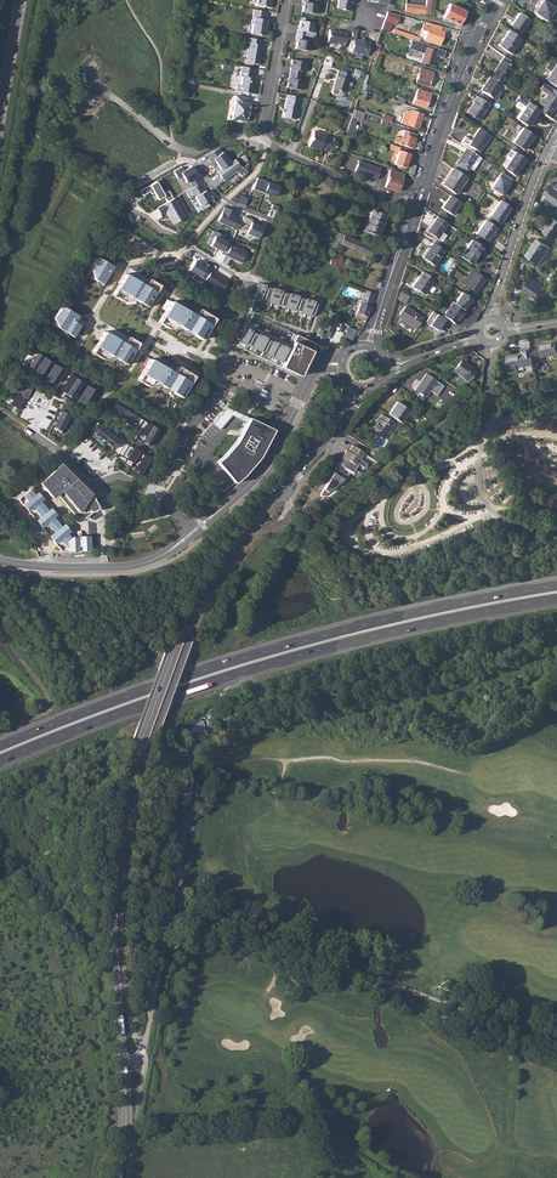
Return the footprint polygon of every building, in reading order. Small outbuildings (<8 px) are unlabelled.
[(301,1),(302,2),(302,6),(301,12),(314,14),(316,4),(310,3),(311,0),(301,0),(301,1)] [(338,2),(337,8),(342,9),(343,11),(350,12),(351,3),(349,3),(350,0),(336,0),(338,2)] [(424,13),(433,14),(434,0),(426,0),(425,5),(424,13)] [(534,12),(546,21),(554,8),(543,0),(542,0),(534,12)] [(405,7),(405,11),(417,15),(417,13),(418,5),(405,3),(405,7)] [(444,9),(439,20),(451,24),(452,23),(457,25),(463,10),(449,3),(445,10),(444,9)] [(266,11),(253,9),(251,23),(252,25),(250,33),(264,36),(266,20),(265,20),(266,11)] [(386,11),(381,29),(388,31),(391,22),(397,24),(400,15),(386,11)] [(519,12),(511,25),(520,32),(529,19),(519,12)] [(296,30),(295,34),(304,36),(305,31),(311,32),(312,23),(299,21),(298,26),(298,30),(296,30)] [(441,26),(426,22),(421,29),(427,31),(424,40),(438,45),(443,31),(440,30),(441,26)] [(394,29),(393,33),(411,39),(418,42),(420,38),(394,29)] [(343,47),(346,32),(336,30),(335,31),(328,30),(326,42),(339,45),(339,46),(343,47)] [(520,38),(508,30),(498,45),(510,53),(520,38)] [(295,34),(295,39),(296,39),(295,43),(294,49),(308,51),(309,41),(304,40),(304,36),(295,34)] [(261,40),(247,37),(247,42),(248,42),(245,62),(259,64),(261,53),(259,53),(260,50),(261,50),(262,45),(260,44),(261,40)] [(411,39),(408,49),(417,52),(420,43),(418,42),(411,39)] [(363,41),(361,41),(351,40),(349,40),(348,47),(350,48),(349,52),(360,54),(360,56),(366,57),(368,42),(363,41)] [(425,49),(420,62),(431,66),(435,56),(438,57),(439,53),(425,49)] [(289,69),(289,74),(300,76),(301,71),(304,72),(306,62),(290,59),(289,69)] [(501,59),(490,75),(501,83),(512,67),(501,59)] [(545,79),(554,86),(556,82),(556,63),(556,62),(545,79)] [(253,69),(241,66),(239,76),(241,77),(240,86),(236,85),(235,91),(253,94),(255,83),(254,83),(255,79),(252,78),(253,69)] [(420,68),(415,82),(427,86),(432,72),(420,68)] [(336,75),(332,88),(338,90),(339,92),(343,93),(350,74),(339,70),(337,75),(336,75)] [(300,76),(289,74),(288,78),(287,78),(285,88),(301,90),(302,80),(300,80),(300,76)] [(490,75),(480,90),(491,98),(492,96),(496,98),(502,89),(500,84),(501,83),(490,75)] [(542,106),(550,111),(553,105),(555,106),(556,103),(556,92),(543,83),(539,89),(547,94),(542,100),(540,99),(538,103),(542,106)] [(360,89),(357,98),(363,101),(366,91),(360,89)] [(417,89),(413,103),(425,108),(430,93),(417,89)] [(246,103),(247,97),(235,95),(231,119),(246,121),(247,115),(248,115),(249,109),(248,109),(249,103),(246,103)] [(282,117),(294,119),(296,106),(297,106),(297,104),(300,104),(301,97),(286,95),(284,104),(283,109),(284,109),(282,117)] [(482,100),(476,95),(472,101),(472,102),(465,112),(477,120),(488,104),(482,100)] [(528,102),(517,118),(526,125),(534,114),(535,115),(539,110),(528,102)] [(352,113),(350,119),(355,120),(362,120),(364,113),(353,109),(352,113)] [(403,116),(401,122),(418,128),(423,114),(411,110),(408,110),(405,117),(403,116)] [(490,135),(479,127),(467,144),(479,152),(490,135)] [(522,128),(512,142),(522,149),(526,143),(527,144),(533,135),(522,128)] [(398,136),(395,142),(411,147),(416,133),(405,129),(402,137),(398,136)] [(316,148),(321,150),(326,151),(333,153),(335,146),(336,146),(338,139),(313,130),(308,146),(316,149),(316,148)] [(399,147),(390,144),(388,149),(397,152),(394,164),(405,167),(409,154),(398,150),(399,147)] [(460,158),(459,157),(454,164),(465,171),(468,168),(477,155),(465,147),(462,152),(463,153),(460,158)] [(217,148),(206,155),(211,163),(216,159),(221,167),(230,162),(225,153),(221,155),(217,148)] [(525,159),(514,152),(510,149),(505,157),(509,159),(503,168),(513,175),(525,159)] [(221,167),(217,171),(221,178),(223,177),(225,179),(236,171),(242,176),(246,173),(247,170),(239,165),(234,159),(230,162),(221,167)] [(359,161),(355,171),(364,174),(363,175),(376,180),(380,168),(359,161)] [(200,182),(201,182),(198,177),(198,175),(192,165),(185,170),(183,166),(174,171),(177,178),(182,176),(186,183),(189,181),(192,187),(200,182)] [(466,177),(452,167),(441,184),(455,194),(466,177)] [(390,170),(385,187),(397,191),(403,173),(390,170)] [(511,179),(501,172),(490,187),(500,194),(511,179)] [(267,181),(255,177),(250,191),(262,195),(267,181)] [(155,181),(139,190),(142,195),(149,191),(151,194),(153,192),(157,199),(164,196),(167,202),(172,198),(168,190),(163,193),(155,181)] [(194,195),(202,210),(210,206),(207,201),(210,199),(200,182),(192,187),(185,191),(189,197),(194,195)] [(268,182),(264,192),(275,196),(279,186),(268,182)] [(556,204),(556,183),(555,185),(552,182),(544,193),(548,196),(547,197),(556,204)] [(463,204),(450,195),(441,207),(450,214),(456,207),(460,210),(463,204)] [(174,197),(156,208),(160,215),(166,212),(173,225),(186,217),(174,197)] [(384,201),(375,197),(370,207),(380,211),(384,201)] [(491,210),(487,215),(498,223),(510,207),(499,200),(492,210),(491,210)] [(217,221),(237,230),(237,229),(241,220),(234,216),(236,212),(224,206),(217,221)] [(371,210),(363,230),(376,235),(384,215),(371,210)] [(237,229),(257,238),(262,227),(251,222),(252,219),(243,215),(241,220),(237,229)] [(447,223),(436,216),(429,226),(430,227),(426,231),(436,238),(447,223)] [(553,218),(544,231),(554,239),(556,235),(556,220),(553,218)] [(496,227),(485,219),(475,233),(486,241),(496,227)] [(225,255),(230,243),(222,240),(224,236),(213,230),(211,235),(214,236),(210,245),(222,250),(220,253),(225,255)] [(353,239),(332,230),(331,232),(331,233),(331,235),(331,236),(332,238),(333,239),(330,248),(334,249),(335,249),(337,243),(370,257),(373,258),(377,249),(353,239)] [(537,238),(526,255),(538,263),(550,247),(537,238)] [(482,247),(470,239),(459,255),(471,263),(475,257),(474,256),(476,252),(478,253),(482,247)] [(443,250),(431,242),(421,257),(433,265),(434,263),(438,266),(444,258),(440,255),(443,250)] [(246,251),(230,243),(225,255),(241,262),(246,251)] [(332,256),(329,264),(342,269),(345,262),(332,256)] [(98,258),(91,271),(93,279),(102,285),(113,267),(98,258)] [(485,279),(471,269),(462,283),(475,292),(485,279)] [(422,271),(411,286),(423,294),(433,279),(422,271)] [(125,274),(112,295),(123,301),(136,300),(139,302),(144,305),(146,306),(155,292),(144,286),(125,274)] [(525,277),(519,287),(540,302),(547,292),(525,277)] [(159,285),(148,279),(144,286),(155,292),(159,285)] [(318,300),(260,281),(254,299),(313,317),(318,300)] [(364,289),(355,317),(365,320),(374,293),(364,289)] [(170,301),(158,322),(168,329),(181,328),(185,330),(201,340),(210,325),(194,315),(170,301)] [(462,309),(453,303),(451,302),(442,316),(453,323),(463,309),(462,309)] [(78,316),(62,306),(54,319),(56,326),(57,327),(60,329),(65,332),(73,337),(76,332),(80,325),(74,322),(78,316)] [(404,306),(398,315),(401,318),(401,319),(415,328),(422,318),(404,306)] [(198,309),(194,315),(210,325),(214,318),(198,309)] [(329,336),(338,314),(330,311),(321,333),(329,336)] [(426,323),(438,330),(445,318),(433,311),(426,323)] [(300,376),(316,343),(293,332),(289,340),(249,320),(237,346),(300,376)] [(343,336),(351,340),(352,340),(356,330),(348,326),(343,336)] [(104,331),(91,352),(102,359),(115,358),(118,360),(123,363),(126,364),(134,350),(124,343),(104,331)] [(128,337),(124,343),(134,350),(139,343),(128,337)] [(531,348),(532,353),(533,358),(542,357),(556,354),(556,343),(556,341),(540,344),(540,347),(531,348)] [(526,349),(522,350),(522,353),(506,356),(509,369),(525,366),(526,371),(535,369),(533,361),(533,358),(532,353),(527,354),(526,349)] [(37,355),(28,370),(43,379),(52,364),(37,355)] [(150,359),(137,380),(148,386),(161,385),(164,387),(169,390),(181,397),(189,383),(173,373),(150,359)] [(461,360),(453,370),(467,381),(475,370),(461,360)] [(61,369),(52,364),(43,379),(52,384),(61,369)] [(177,366),(173,373),(189,383),(193,376),(177,366)] [(425,373),(414,389),(425,397),(429,390),(436,394),(442,385),(425,373)] [(71,378),(62,393),(78,402),(87,387),(71,378)] [(24,384),(12,406),(20,410),(26,399),(29,401),(35,390),(24,384)] [(96,392),(87,387),(78,402),(87,407),(96,392)] [(396,401),(388,414),(400,422),(409,409),(396,401)] [(114,404),(108,413),(149,437),(146,442),(151,445),(160,430),(114,404)] [(52,429),(61,434),(70,415),(61,410),(52,429)] [(375,423),(370,430),(378,436),(382,439),(393,423),(381,414),(378,418),(377,417),(373,422),(375,423)] [(237,444),(218,463),(235,483),(245,475),(259,458),(274,431),(247,420),(237,444)] [(98,424),(92,432),(122,456),(130,446),(123,441),(121,443),(98,424)] [(358,463),(364,467),(366,463),(360,460),(364,453),(352,445),(348,451),(346,450),(338,463),(352,472),(358,463)] [(132,449),(127,458),(135,462),(131,469),(143,475),(151,459),(132,449)]
